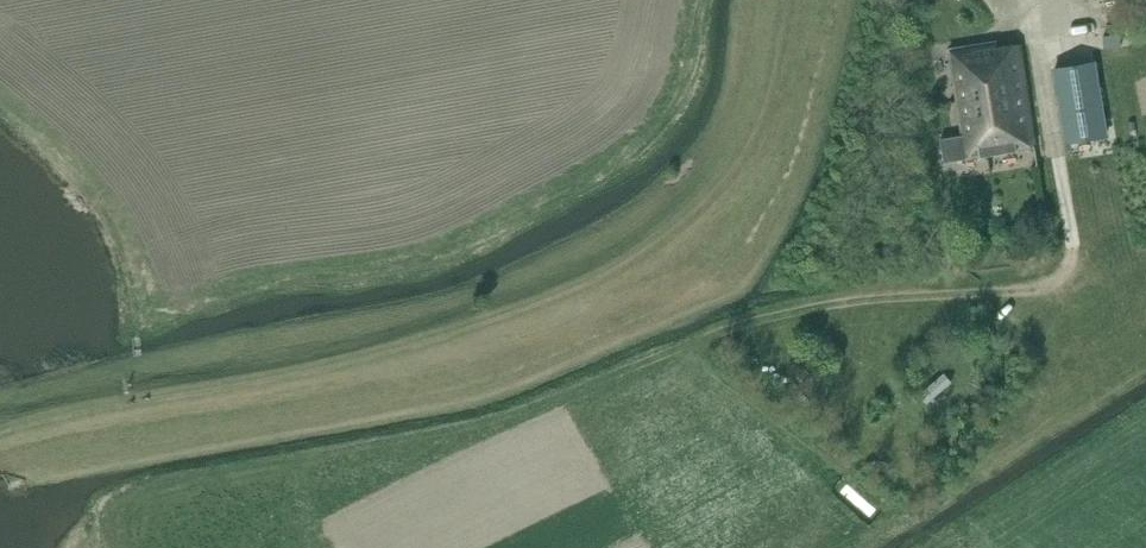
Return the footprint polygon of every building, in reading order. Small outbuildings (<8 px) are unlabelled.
[(1001,43),(953,50),(965,134),(944,137),(947,158),(1037,146),(1023,46),(1002,49),(1001,43)] [(1095,62),(1055,69),(1067,140),(1107,134),(1095,62)] [(952,405),(968,390),(953,374),(937,389),(952,405)]
